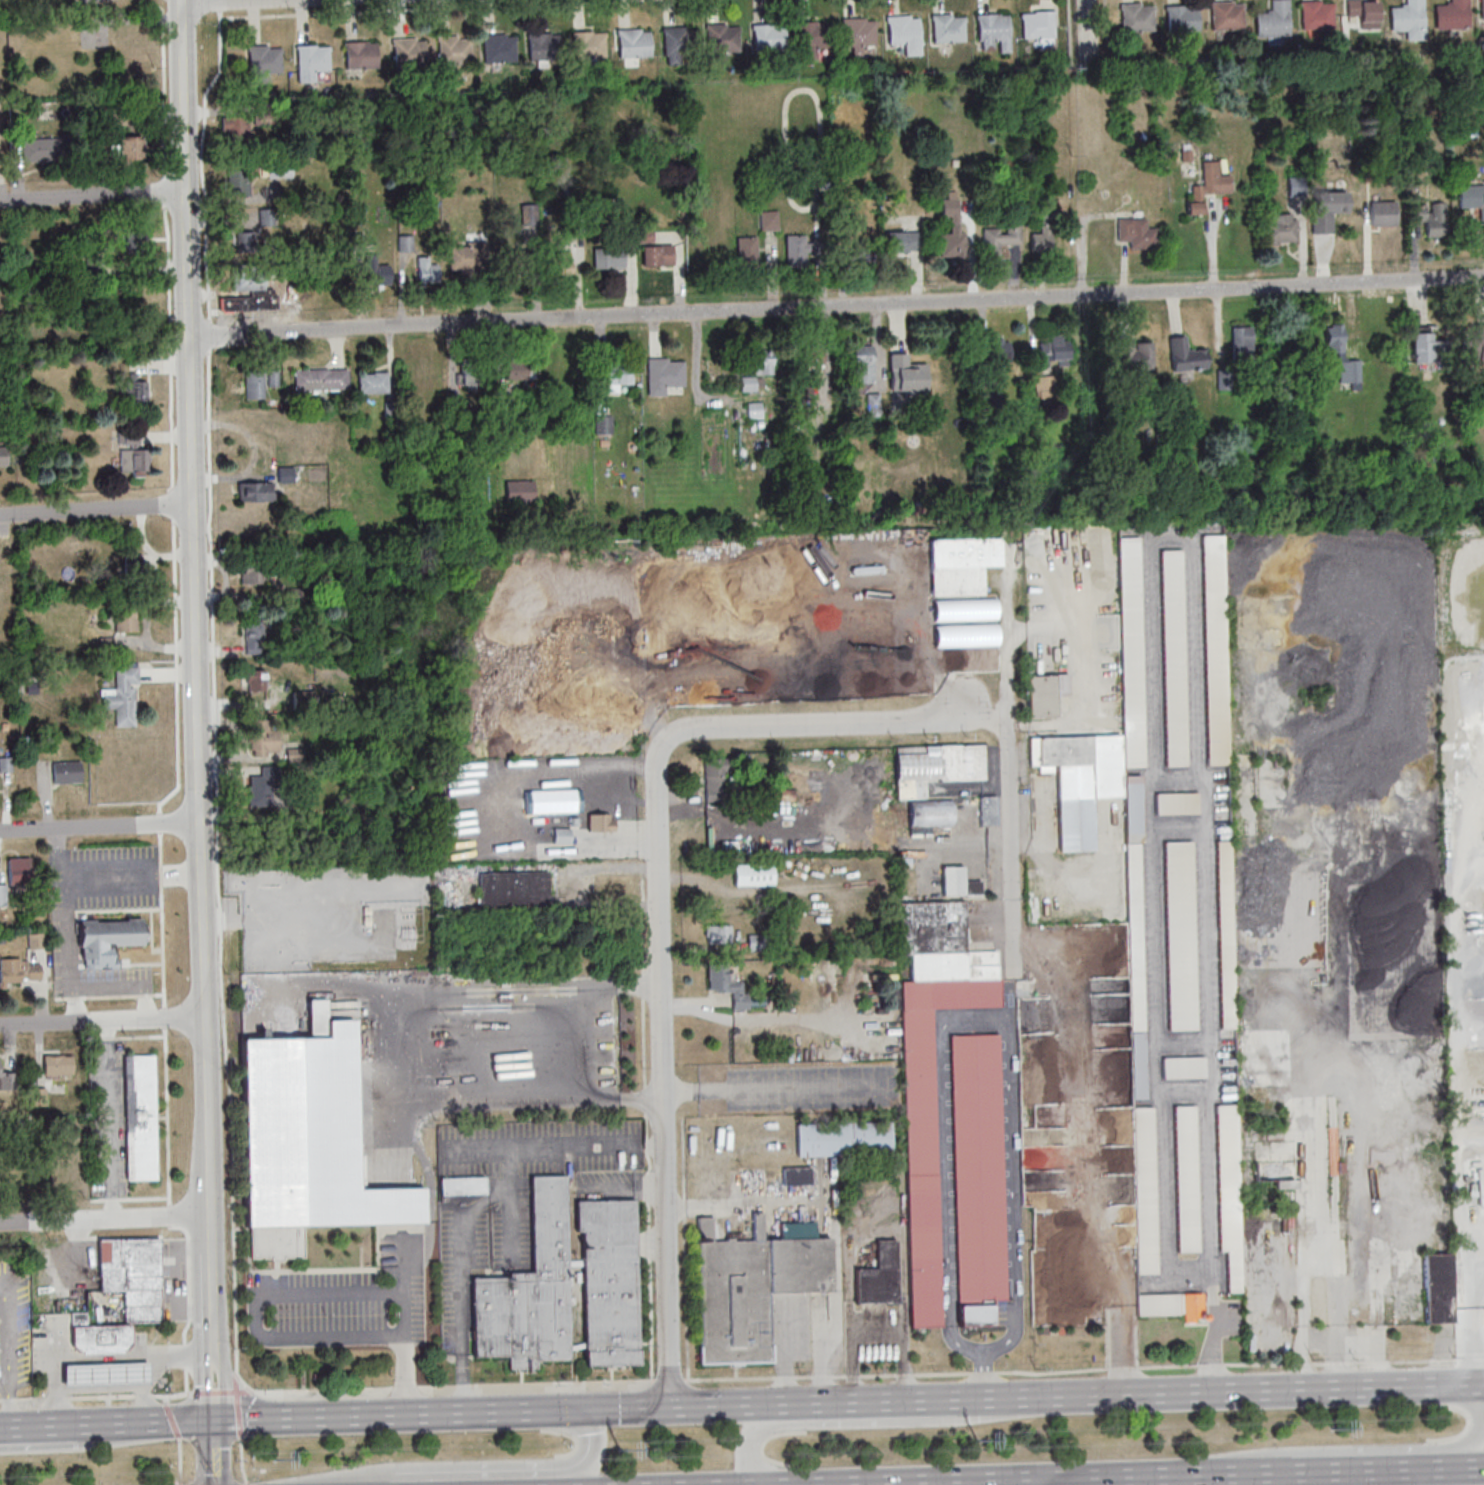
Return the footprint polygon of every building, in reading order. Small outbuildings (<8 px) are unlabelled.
[(1269,9),(1269,0),(1287,0),(1288,36),(1253,37),(1252,12),(1264,11),(1264,9),(1269,9)] [(1379,21),(1379,0),(1347,0),(1347,21),(1379,21)] [(1403,4),(1403,0),(1421,0),(1422,30),(1388,31),(1387,6),(1398,6),(1398,4),(1403,4)] [(1449,2),(1449,0),(1467,0),(1468,28),(1433,29),(1432,4),(1444,4),(1444,2),(1449,2)] [(1244,30),(1244,1),(1212,1),(1212,30),(1244,30)] [(1301,1),(1301,29),(1334,29),(1334,1),(1301,1)] [(1154,4),(1122,4),(1122,32),(1154,32),(1154,4)] [(1198,6),(1167,6),(1167,32),(1198,32),(1198,6)] [(1054,38),(1054,11),(1022,11),(1022,38),(1054,38)] [(974,13),(975,41),(1006,39),(1005,15),(997,15),(997,12),(974,13)] [(929,14),(930,42),(961,41),(960,16),(952,17),(952,13),(929,14)] [(884,16),(885,44),(916,42),(915,18),(907,18),(907,15),(884,16)] [(839,18),(841,46),(872,45),(871,20),(862,21),(862,17),(839,18)] [(794,20),(795,48),(826,47),(825,22),(817,23),(817,19),(794,20)] [(701,24),(702,52),(734,51),(733,26),(724,26),(724,23),(701,24)] [(659,27),(661,55),(692,53),(691,29),(682,29),(682,26),(659,27)] [(615,29),(616,57),(647,56),(646,31),(638,32),(637,28),(615,29)] [(570,31),(571,59),(602,58),(601,33),(593,34),(592,30),(570,31)] [(785,30),(750,30),(750,51),(785,51),(785,30)] [(526,33),(527,61),(559,60),(558,35),(549,35),(549,32),(526,33)] [(481,35),(482,63),(513,61),(512,37),(504,37),(504,34),(481,35)] [(435,36),(437,64),(468,63),(467,38),(458,38),(458,35),(435,36)] [(391,38),(392,66),(423,65),(422,40),(414,40),(413,37),(391,38)] [(342,41),(343,69),(374,67),(373,43),(365,43),(365,40),(342,41)] [(295,44),(296,72),(327,71),(326,46),(318,47),(317,43),(295,44)] [(245,46),(246,74),(277,72),(276,48),(268,48),(267,45),(245,46)] [(223,141),(246,141),(246,116),(223,116),(223,141)] [(19,140),(59,137),(60,159),(21,162),(19,140)] [(141,137),(118,137),(118,159),(141,159),(141,137)] [(1204,214),(1203,193),(1231,193),(1231,175),(1219,175),(1219,162),(1204,162),(1204,185),(1193,185),(1193,198),(1187,198),(1187,215),(1204,214)] [(251,195),(251,168),(229,168),(229,195),(251,195)] [(1459,207),(1483,207),(1483,185),(1459,185),(1459,207)] [(1313,233),(1333,233),(1333,213),(1348,213),(1348,192),(1313,192),(1313,233)] [(939,257),(962,257),(962,200),(942,200),(942,217),(949,217),(950,233),(939,233),(939,257)] [(1369,226),(1396,226),(1396,201),(1369,201),(1369,226)] [(1446,203),(1413,204),(1414,223),(1426,223),(1426,236),(1446,236),(1446,203)] [(760,211),(760,230),(779,230),(779,211),(760,211)] [(984,228),(985,256),(1001,256),(1001,245),(1021,244),(1021,212),(1004,212),(1005,228),(984,228)] [(1297,244),(1297,215),(1266,215),(1266,244),(1297,244)] [(1031,251),(1052,251),(1052,216),(1042,216),(1042,233),(1031,233),(1031,251)] [(1130,249),(1157,249),(1157,228),(1146,228),(1146,218),(1118,218),(1118,241),(1130,241),(1130,249)] [(124,251),(145,251),(145,231),(124,231),(124,251)] [(923,251),(923,231),(887,231),(887,251),(923,251)] [(235,255),(259,255),(259,232),(235,232),(235,255)] [(399,250),(413,250),(413,235),(399,235),(399,250)] [(807,235),(785,235),(785,267),(807,267),(807,254),(816,254),(816,243),(807,243),(807,235)] [(737,261),(757,261),(757,237),(737,237),(737,261)] [(674,246),(643,246),(643,266),(674,266),(674,246)] [(485,247),(449,247),(449,271),(485,271),(485,247)] [(594,250),(594,268),(625,268),(625,250),(594,250)] [(546,251),(546,276),(571,276),(571,251),(546,251)] [(391,265),(377,265),(377,255),(366,255),(366,285),(391,285),(391,265)] [(438,257),(419,257),(419,282),(438,282),(438,257)] [(221,312),(276,311),(276,294),(265,294),(265,273),(232,274),(233,294),(220,295),(221,312)] [(1340,383),(1352,383),(1352,389),(1361,389),(1361,359),(1345,360),(1344,323),(1326,324),(1327,353),(1339,352),(1340,383)] [(1474,323),(1474,332),(1463,332),(1463,361),(1483,361),(1483,323),(1474,323)] [(1233,355),(1264,355),(1264,327),(1233,327),(1233,355)] [(1412,363),(1435,363),(1435,332),(1412,332),(1412,363)] [(1173,372),(1207,368),(1205,347),(1189,349),(1188,336),(1169,338),(1173,372)] [(1011,363),(1011,338),(989,338),(989,363),(1011,363)] [(1039,360),(1069,360),(1069,341),(1039,341),(1039,360)] [(1119,341),(1119,361),(1127,361),(1127,370),(1153,370),(1153,341),(1119,341)] [(853,345),(853,384),(873,384),(873,345),(853,345)] [(822,348),(796,348),(796,368),(822,368),(822,348)] [(773,374),(773,352),(751,352),(751,374),(773,374)] [(926,390),(926,364),(908,364),(908,353),(890,353),(890,390),(926,390)] [(647,396),(667,396),(667,387),(685,387),(685,357),(647,357),(647,396)] [(537,362),(506,362),(506,384),(537,384),(537,362)] [(427,398),(442,397),(441,375),(427,375),(427,364),(407,365),(407,388),(427,387),(427,398)] [(485,386),(485,364),(461,364),(461,386),(485,386)] [(632,364),(606,364),(605,392),(619,392),(619,384),(632,384),(632,364)] [(348,369),(295,369),(295,390),(348,390),(348,369)] [(279,387),(279,370),(268,370),(268,387),(279,387)] [(246,399),(264,399),(264,371),(246,371),(246,399)] [(388,372),(359,372),(359,393),(388,393),(388,372)] [(755,377),(740,377),(740,391),(755,391),(755,377)] [(133,408),(147,408),(147,380),(133,380),(133,408)] [(812,386),(794,386),(794,404),(812,404),(812,386)] [(595,434),(613,434),(613,415),(595,415),(595,434)] [(139,447),(139,430),(121,430),(120,475),(149,475),(150,447),(139,447)] [(294,483),(294,466),(279,466),(279,483),(294,483)] [(535,481),(506,481),(506,503),(535,503),(535,481)] [(240,501),(271,501),(271,483),(240,483),(240,501)] [(1206,765),(1228,765),(1225,535),(1203,536),(1206,765)] [(1122,736),(1029,738),(1030,765),(1039,765),(1039,771),(1058,771),(1060,851),(1095,850),(1094,798),(1123,797),(1123,768),(1145,767),(1140,537),(1118,538),(1122,736)] [(1002,538),(930,539),(930,595),(984,595),(984,567),(1002,567),(1002,538)] [(1164,767),(1186,767),(1182,550),(1161,551),(1164,767)] [(143,562),(143,554),(125,554),(125,582),(151,582),(151,562),(143,562)] [(268,584),(268,565),(241,565),(241,584),(268,584)] [(115,631),(137,631),(137,610),(115,610),(115,631)] [(267,619),(246,619),(246,654),(267,654),(267,619)] [(136,666),(116,667),(116,689),(100,689),(101,709),(115,709),(115,726),(137,726),(136,666)] [(266,669),(248,669),(248,691),(266,691),(266,669)] [(1068,697),(1068,675),(1027,676),(1028,719),(1056,718),(1056,697),(1068,697)] [(251,720),(251,755),(278,755),(278,720),(251,720)] [(895,746),(895,799),(909,799),(910,837),(932,837),(932,827),(954,826),(954,800),(925,800),(925,781),(985,780),(985,745),(895,746)] [(704,759),(704,798),(729,798),(729,759),(704,759)] [(49,763),(79,762),(80,780),(50,781),(49,763)] [(259,773),(249,773),(249,796),(279,796),(279,766),(259,766),(259,773)] [(1126,776),(1131,1099),(1146,1099),(1140,776),(1126,776)] [(613,797),(613,777),(586,777),(586,797),(613,797)] [(1198,794),(1156,794),(1156,815),(1198,815),(1198,794)] [(998,826),(998,796),(980,796),(980,826),(998,826)] [(614,831),(614,813),(588,813),(588,831),(614,831)] [(554,843),(569,843),(569,828),(554,828),(554,843)] [(1165,843),(1168,1030),(1196,1030),(1194,842),(1165,843)] [(1220,1029),(1235,1029),(1232,842),(1217,842),(1220,1029)] [(9,858),(9,884),(32,884),(32,858),(9,858)] [(731,865),(771,863),(772,884),(732,886),(731,865)] [(965,866),(943,866),(943,895),(982,895),(982,881),(965,881),(965,866)] [(479,905),(549,904),(549,872),(479,872),(479,905)] [(942,1327),(935,1010),(1000,1009),(999,951),(965,952),(964,902),(899,903),(900,954),(910,954),(910,981),(902,981),(909,1328),(942,1327)] [(144,946),(144,920),(80,919),(79,960),(86,960),(85,968),(97,968),(97,959),(103,959),(103,946),(144,946)] [(731,925),(705,925),(705,943),(731,943),(731,925)] [(26,980),(0,982),(0,963),(25,961),(26,980)] [(708,992),(733,992),(732,1010),(749,1010),(749,982),(728,981),(728,966),(708,966),(708,992)] [(242,1042),(310,1040),(309,1002),(326,1002),(326,1023),(353,1022),(357,1193),(424,1191),(425,1225),(304,1228),(304,1260),(283,1260),(283,1264),(272,1264),(272,1261),(252,1261),(251,1229),(246,1229),(242,1042)] [(1006,1301),(1001,1036),(952,1037),(958,1327),(994,1327),(993,1301),(1006,1301)] [(40,1055),(57,1054),(57,1076),(41,1077),(40,1055)] [(125,1056),(125,1180),(156,1180),(155,1055),(125,1056)] [(1206,1058),(1163,1058),(1163,1078),(1206,1078),(1206,1058)] [(9,1089),(0,1089),(0,1073),(8,1072),(9,1089)] [(1220,1252),(1228,1251),(1229,1293),(1242,1292),(1239,1105),(1217,1105),(1220,1252)] [(1133,1107),(1136,1274),(1158,1274),(1154,1106),(1133,1107)] [(1175,1106),(1177,1252),(1199,1252),(1197,1106),(1175,1106)] [(892,1155),(892,1123),(797,1123),(797,1156),(892,1155)] [(1277,1179),(1278,1163),(1254,1163),(1254,1180),(1275,1180),(1275,1188),(1295,1189),(1295,1179),(1277,1179)] [(812,1185),(812,1167),(783,1167),(783,1185),(812,1185)] [(562,1176),(566,1361),(533,1362),(533,1370),(504,1371),(504,1357),(471,1358),(469,1279),(506,1278),(506,1273),(530,1273),(527,1177),(562,1176)] [(484,1194),(484,1178),(440,1178),(441,1194),(484,1194)] [(572,1201),(632,1200),(635,1365),(582,1366),(579,1231),(573,1231),(572,1201)] [(694,1218),(698,1364),(768,1363),(766,1294),(829,1292),(828,1238),(760,1240),(760,1213),(749,1213),(750,1241),(709,1242),(709,1217),(694,1218)] [(161,1239),(99,1239),(99,1291),(123,1291),(123,1322),(161,1322),(161,1239)] [(855,1268),(855,1304),(898,1304),(897,1239),(876,1239),(876,1267),(855,1268)] [(1453,1323),(1453,1253),(1424,1253),(1424,1262),(1417,1262),(1417,1281),(1425,1280),(1425,1324),(1453,1323)] [(1185,1315),(1185,1322),(1204,1322),(1204,1294),(1138,1294),(1138,1315),(1185,1315)] [(67,1314),(82,1314),(82,1327),(125,1325),(126,1343),(120,1350),(117,1350),(117,1352),(77,1354),(77,1352),(74,1352),(68,1346),(67,1314)] [(61,1386),(60,1366),(145,1363),(146,1383),(61,1386)]
